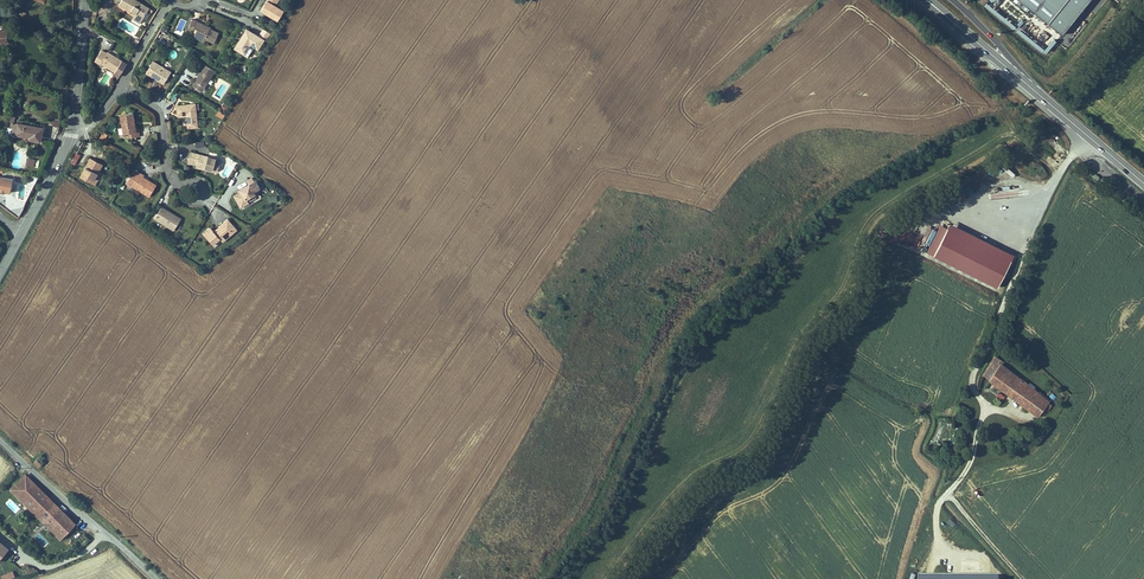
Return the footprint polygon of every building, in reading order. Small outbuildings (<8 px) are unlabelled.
[(119,9),(131,16),(131,14),(136,17),(136,18),(142,23),(149,12),(130,0),(124,0),(122,3),(119,9)] [(274,22),(280,12),(271,6),(275,0),(265,0),(258,11),(274,22)] [(1055,38),(1085,0),(1008,0),(1055,38)] [(210,45),(215,35),(207,31),(208,29),(194,22),(189,19),(184,30),(189,32),(190,29),(194,31),(191,37),(201,42),(201,41),(210,45)] [(258,40),(246,32),(232,51),(242,58),(250,48),(256,52),(262,43),(264,45),(270,37),(263,33),(258,40)] [(1041,38),(1044,42),(1050,37),(1047,33),(1041,38)] [(92,62),(112,74),(111,75),(117,79),(124,66),(105,54),(104,56),(98,52),(95,58),(92,62)] [(146,65),(139,75),(152,84),(157,88),(165,77),(146,65)] [(195,77),(188,88),(199,94),(211,72),(199,66),(193,76),(195,77)] [(192,105),(172,107),(172,114),(173,118),(183,117),(184,130),(194,129),(192,105)] [(218,110),(216,115),(223,119),(225,114),(218,110)] [(130,114),(119,116),(122,136),(128,135),(128,139),(136,138),(136,132),(133,132),(131,119),(130,114)] [(36,131),(11,128),(9,140),(22,141),(22,144),(34,146),(35,138),(36,131)] [(98,140),(104,143),(109,135),(103,131),(98,140)] [(218,162),(188,154),(185,164),(195,167),(194,169),(212,174),(216,170),(218,162)] [(108,167),(96,159),(93,163),(85,175),(82,180),(90,185),(93,181),(97,184),(103,173),(108,167)] [(1012,176),(1014,173),(1001,160),(998,163),(1012,176)] [(227,177),(231,169),(227,167),(223,175),(227,177)] [(137,173),(131,170),(127,176),(132,179),(137,173)] [(106,175),(103,173),(97,184),(93,181),(90,185),(96,189),(106,175)] [(132,179),(127,176),(122,184),(145,199),(153,188),(140,179),(142,177),(137,173),(132,179)] [(250,196),(248,195),(255,190),(250,183),(248,185),(244,187),(243,188),(234,194),(235,197),(229,201),(236,211),(243,206),(241,202),(250,196)] [(170,217),(159,209),(150,222),(169,234),(177,221),(170,217)] [(997,287),(1014,253),(950,221),(933,255),(997,287)] [(223,232),(228,228),(224,224),(219,228),(223,232)] [(217,244),(232,233),(228,228),(223,232),(219,228),(209,236),(206,232),(201,237),(209,247),(215,242),(217,244)] [(982,375),(988,378),(1001,358),(995,354),(982,375)] [(1046,412),(1047,412),(1052,405),(1050,400),(1001,361),(988,378),(1038,416),(1039,414),(1043,417),(1046,412)] [(35,465),(40,470),(44,464),(43,463),(46,459),(42,455),(35,465)] [(33,484),(27,479),(14,494),(20,499),(33,484)] [(33,484),(20,499),(64,540),(78,525),(76,524),(33,484)] [(23,567),(10,555),(6,559),(19,571),(23,567)] [(3,578),(7,578),(15,576),(13,571),(1,575),(3,578)]
